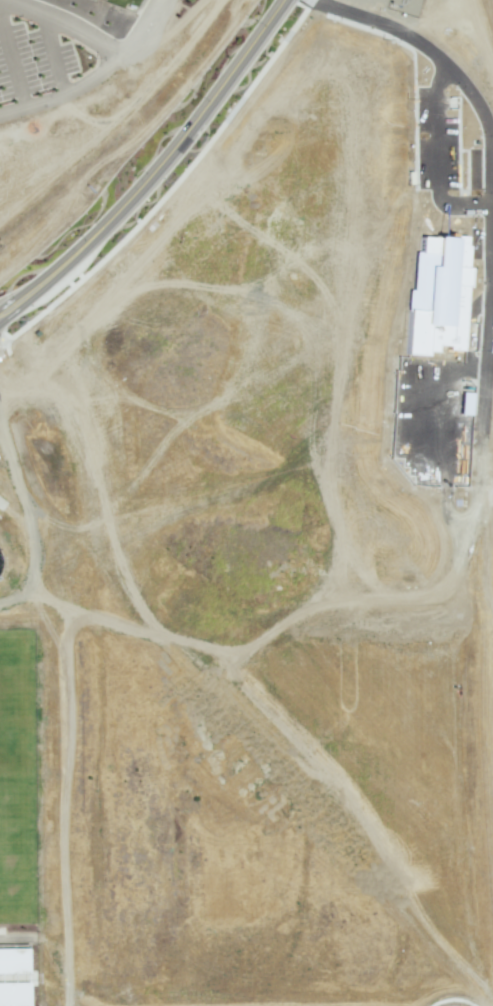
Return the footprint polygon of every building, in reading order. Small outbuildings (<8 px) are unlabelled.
[(403,354),(425,355),(425,351),(435,351),(435,348),(462,349),(465,237),(418,235),(417,252),(412,252),(411,290),(405,290),(403,354)] [(27,972),(26,948),(0,948),(0,973),(27,972)]
